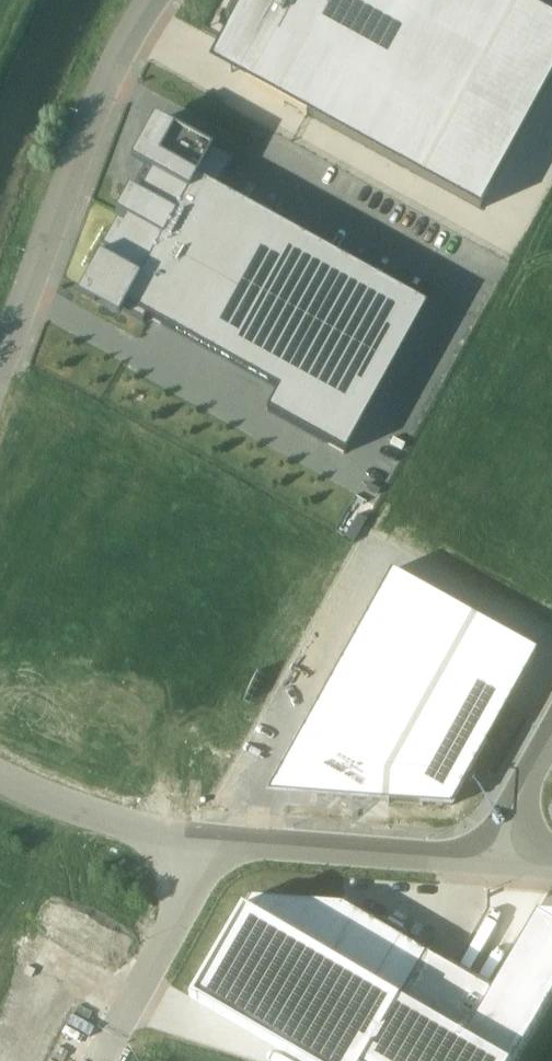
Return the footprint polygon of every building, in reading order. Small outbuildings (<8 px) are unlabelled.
[(509,0),(238,0),(206,61),(473,200),(551,49),(551,22),(509,0)] [(167,121),(99,273),(278,368),(264,395),(350,441),(377,389),(366,383),(385,347),(395,352),(433,272),(390,245),(382,260),(227,176),(236,158),(167,121)] [(380,606),(315,735),(371,759),(355,795),(472,784),(523,680),(380,606)] [(186,1013),(290,1060),(513,1060),(551,993),(551,924),(522,909),(484,982),(315,902),(238,915),(186,1013)]
